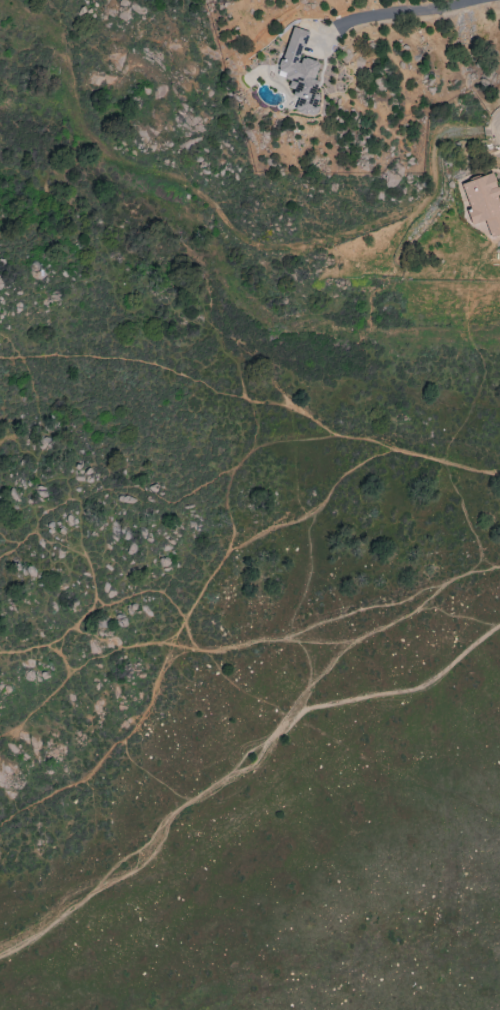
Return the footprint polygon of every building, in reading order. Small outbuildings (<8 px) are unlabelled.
[(470,211),(467,212),(472,226),(486,222),(491,238),(499,235),(499,208),(496,197),(499,196),(499,192),(494,174),(461,185),(470,211)]
